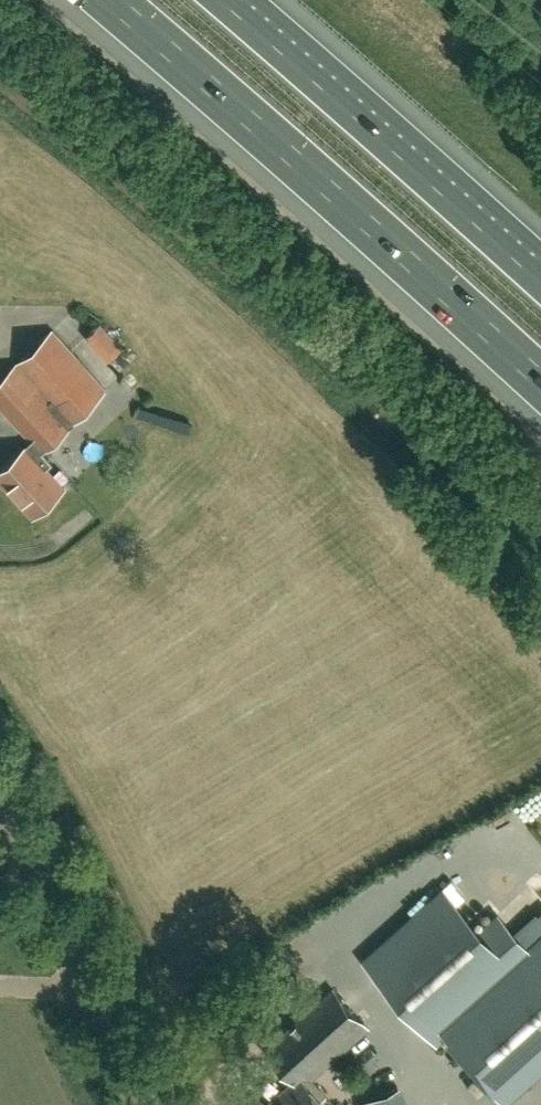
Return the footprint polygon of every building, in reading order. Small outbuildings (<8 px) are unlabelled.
[(122,346),(101,323),(87,336),(108,359),(122,346)] [(52,330),(16,363),(74,421),(106,389),(52,330)] [(16,363),(0,378),(0,406),(37,447),(42,453),(43,452),(74,421),(16,363)] [(37,447),(28,455),(22,448),(0,469),(0,480),(34,516),(64,488),(61,485),(60,486),(63,488),(59,491),(48,479),(52,475),(46,468),(52,463),(43,452),(42,453),(37,447)] [(530,811),(540,820),(540,798),(530,811)] [(529,950),(498,916),(480,932),(443,890),(365,960),(437,1041),(447,1032),(507,1099),(540,1069),(540,939),(529,950)] [(334,987),(266,1048),(299,1084),(288,1093),(284,1089),(268,1103),(269,1104),(328,1104),(322,1099),(326,1095),(311,1078),(369,1027),(334,987)] [(361,1102),(362,1104),(404,1104),(396,1087),(361,1102)]
